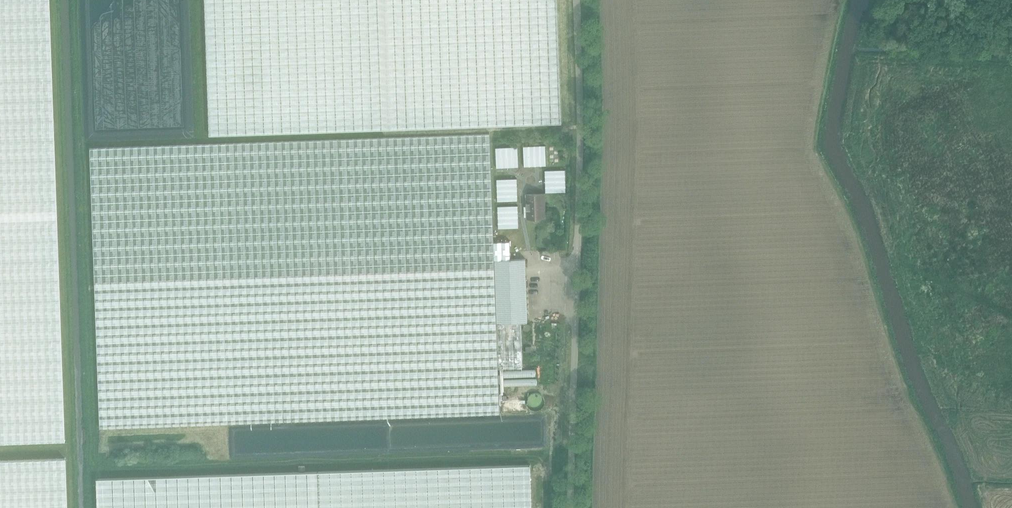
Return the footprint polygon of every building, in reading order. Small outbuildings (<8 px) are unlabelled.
[(63,440),(48,0),(0,0),(0,442),(63,440)] [(480,126),(561,124),(557,0),(205,0),(210,136),(480,126)] [(100,427),(275,421),(500,413),(499,369),(523,368),(521,322),(527,322),(525,259),(511,259),(510,241),(494,242),(490,134),(90,148),(100,427)] [(524,167),(546,166),(546,145),(523,146),(524,167)] [(497,168),(519,167),(518,147),(496,148),(497,168)] [(545,170),(546,193),(566,192),(565,169),(545,170)] [(518,201),(517,178),(497,179),(498,201),(518,201)] [(544,203),(545,203),(544,194),(526,194),(527,218),(532,218),(533,220),(535,222),(538,222),(540,220),(540,218),(545,218),(545,208),(544,208),(544,203)] [(498,228),(519,228),(518,205),(498,206),(498,228)] [(544,398),(543,396),(542,394),(540,393),(538,393),(536,393),(534,393),(532,393),(530,395),(529,397),(527,399),(527,401),(528,404),(528,406),(530,407),(532,409),(534,410),(536,410),(538,410),(540,409),(541,408),(543,407),(544,405),(545,403),(545,400),(544,398)] [(501,400),(502,413),(525,412),(525,399),(501,400)] [(65,458),(0,460),(0,507),(66,507),(65,458)] [(530,465),(97,478),(98,507),(531,507),(530,465)]
